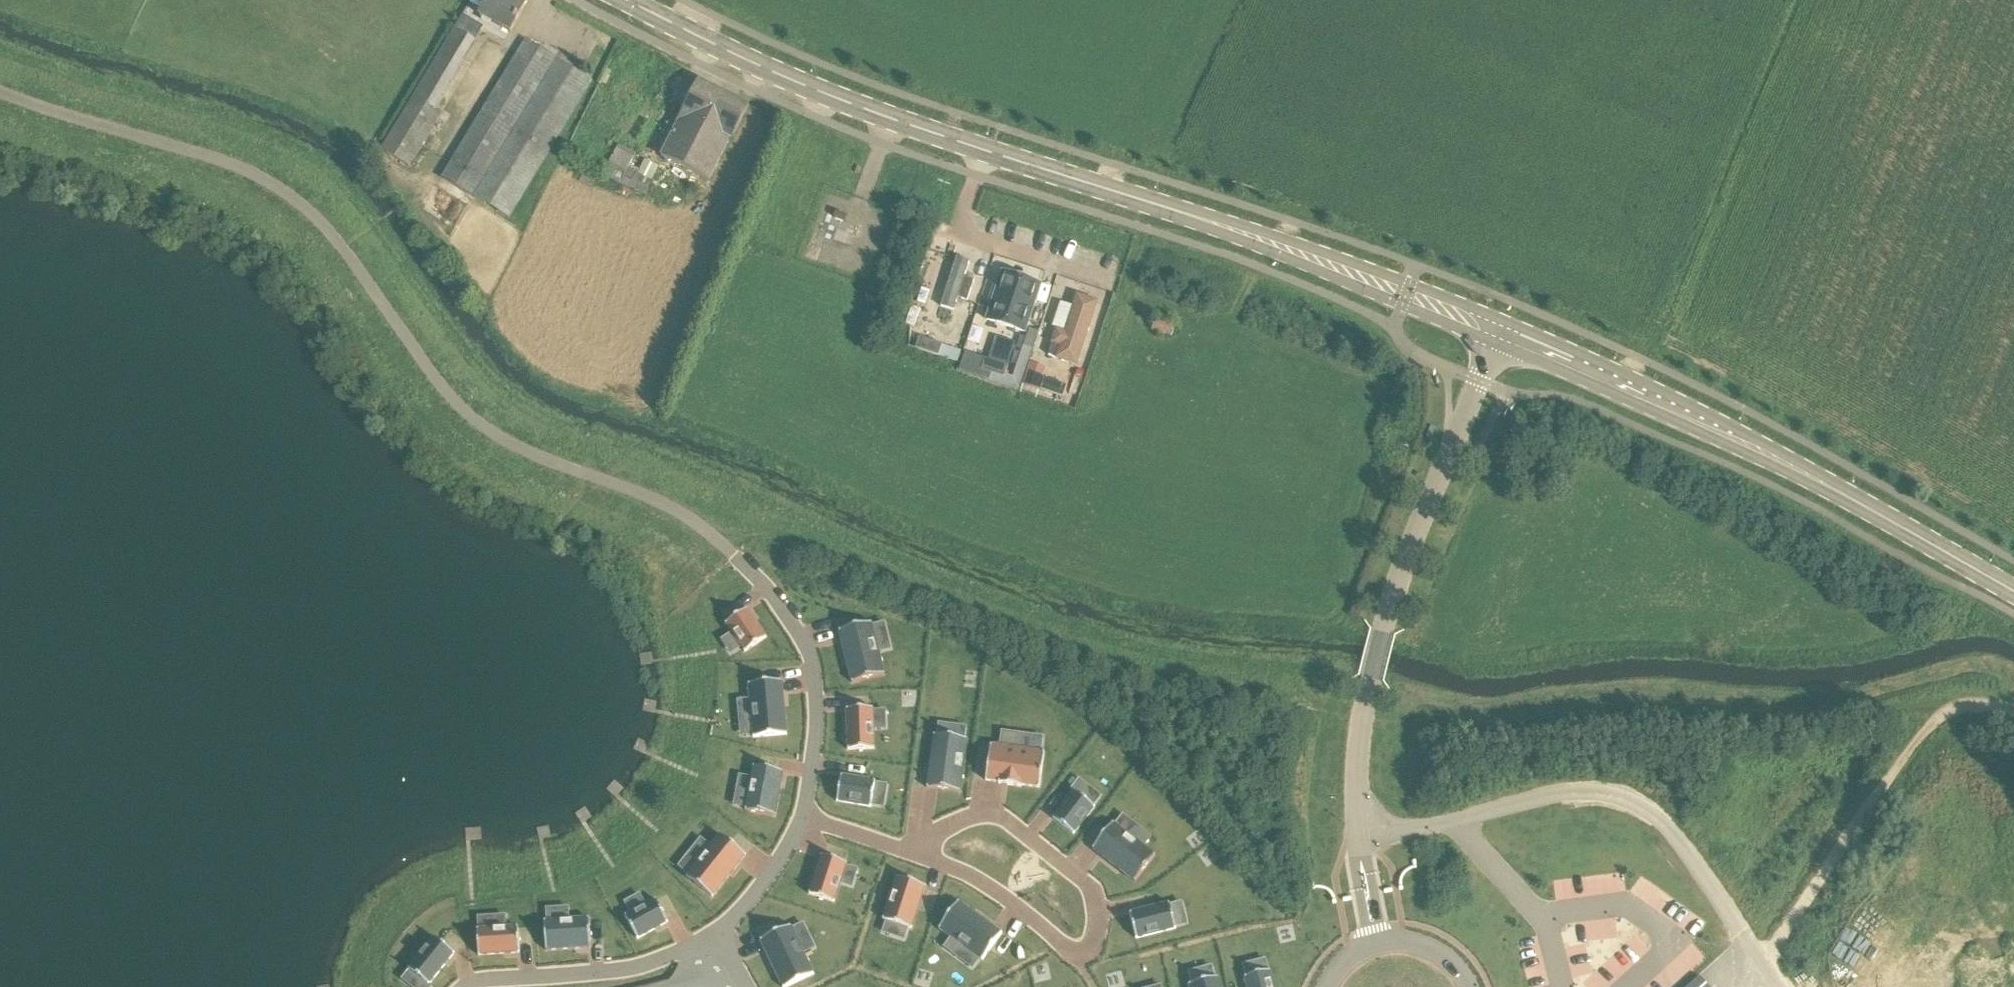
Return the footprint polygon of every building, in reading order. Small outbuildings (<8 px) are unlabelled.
[(526,5),(516,0),(478,0),(486,4),(480,15),(511,32),(526,5)] [(455,27),(476,40),(484,26),(463,14),(455,27)] [(509,217),(592,80),(526,40),(443,177),(509,217)] [(732,140),(749,106),(700,81),(662,156),(710,181),(731,139),(732,140)] [(414,96),(382,150),(410,167),(442,113),(435,109),(414,96)] [(610,163),(605,173),(604,176),(646,196),(656,176),(631,164),(637,154),(619,145),(609,162),(610,163)] [(996,254),(987,251),(947,238),(918,331),(966,348),(996,254)] [(1049,271),(1006,257),(996,254),(966,348),(1021,367),(1049,271)] [(1069,383),(1100,287),(1049,271),(1021,367),(1069,383)] [(943,344),(939,355),(958,362),(962,350),(943,344)] [(1009,368),(963,351),(956,369),(1003,386),(1009,368)] [(747,609),(726,623),(745,652),(767,637),(747,609)] [(872,622),(840,630),(853,682),(885,674),(872,622)] [(750,698),(738,699),(739,709),(751,708),(754,735),(754,737),(787,734),(782,681),(749,684),(750,698)] [(873,708),(847,709),(849,750),(875,749),(873,708)] [(991,745),(986,780),(999,782),(999,784),(1022,787),(1022,785),(1040,788),(1045,752),(1042,752),(1014,748),(1016,732),(1002,730),(1000,746),(991,745)] [(935,734),(927,788),(960,792),(968,739),(935,734)] [(739,774),(738,784),(750,787),(746,808),(746,810),(775,816),(783,771),(754,766),(752,777),(739,774)] [(842,775),(837,801),(872,807),(876,781),(842,775)] [(1074,791),(1053,818),(1074,834),(1095,806),(1094,806),(1080,794),(1088,784),(1080,778),(1071,789),(1074,791)] [(1113,822),(1093,848),(1135,882),(1156,855),(1138,841),(1115,824),(1113,822)] [(688,874),(687,876),(713,897),(746,854),(720,834),(710,847),(700,839),(695,845),(705,853),(688,874)] [(822,855),(810,894),(835,902),(847,863),(822,855)] [(897,876),(883,919),(912,928),(926,886),(897,876)] [(656,899),(625,915),(638,938),(668,922),(656,899)] [(959,901),(939,928),(983,960),(1002,933),(959,901)] [(1170,903),(1130,913),(1136,938),(1176,928),(1176,927),(1170,904),(1170,903)] [(479,929),(478,929),(479,955),(520,952),(518,926),(507,927),(506,914),(496,915),(497,928),(479,929)] [(589,917),(545,920),(547,950),(591,947),(589,917)] [(761,940),(783,986),(787,986),(814,974),(791,925),(761,940)] [(409,968),(410,969),(424,980),(419,986),(432,986),(433,986),(430,984),(455,953),(435,936),(409,968)] [(1385,966),(1388,986),(1449,986),(1445,966),(1409,972),(1408,962),(1385,966)] [(1245,976),(1248,986),(1275,986),(1270,970),(1269,970),(1246,976),(1245,976)] [(1700,976),(1688,986),(1710,986),(1700,976)] [(1189,984),(1190,986),(1221,986),(1218,977),(1215,977),(1192,983),(1189,984)]
